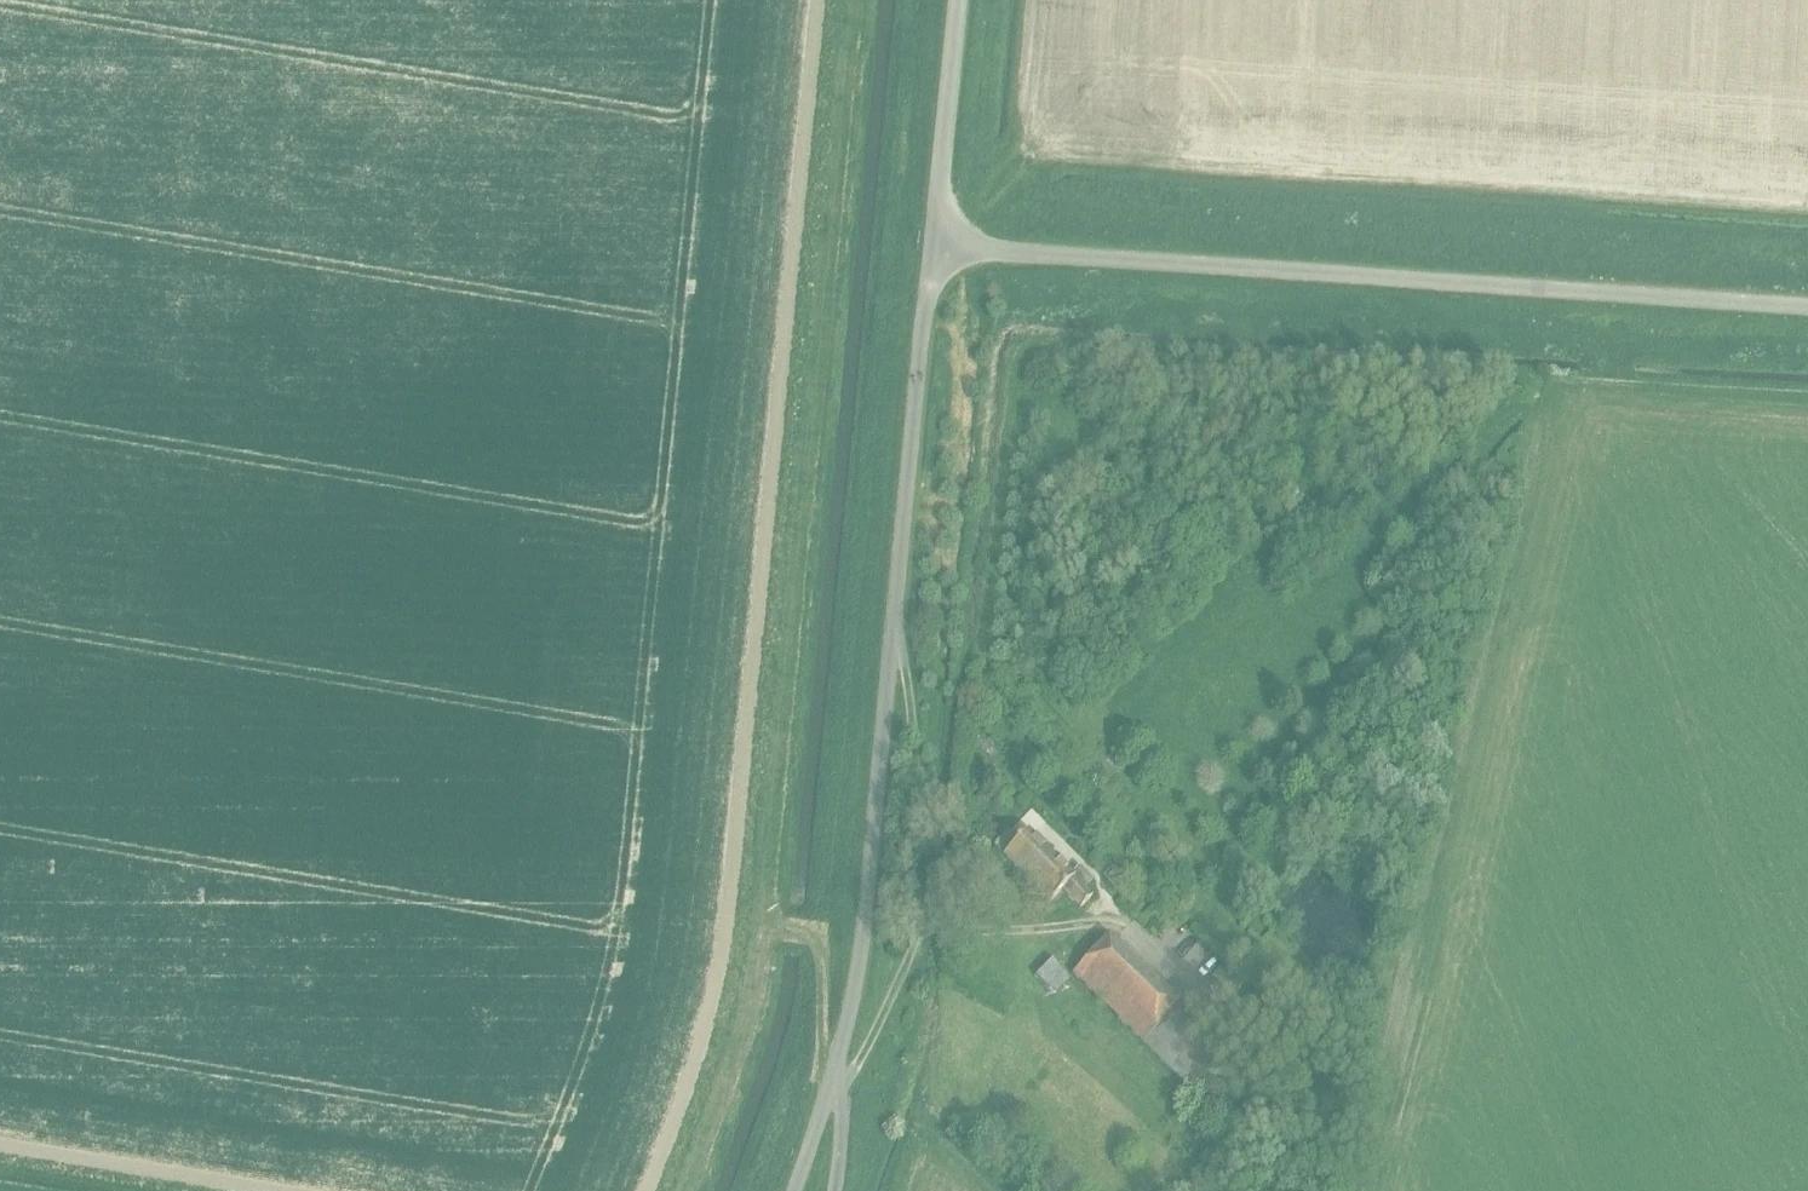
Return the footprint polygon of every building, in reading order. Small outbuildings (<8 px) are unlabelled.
[(1017,841),(1008,832),(993,846),(1050,902),(1062,890),(1080,908),(1092,896),(1084,888),(1092,880),(1079,866),(1070,875),(1027,831),(1017,841)] [(1238,1062),(1198,1022),(1109,935),(1072,973),(1201,1100),(1238,1062)] [(1032,975),(1050,993),(1066,977),(1048,959),(1032,975)]
